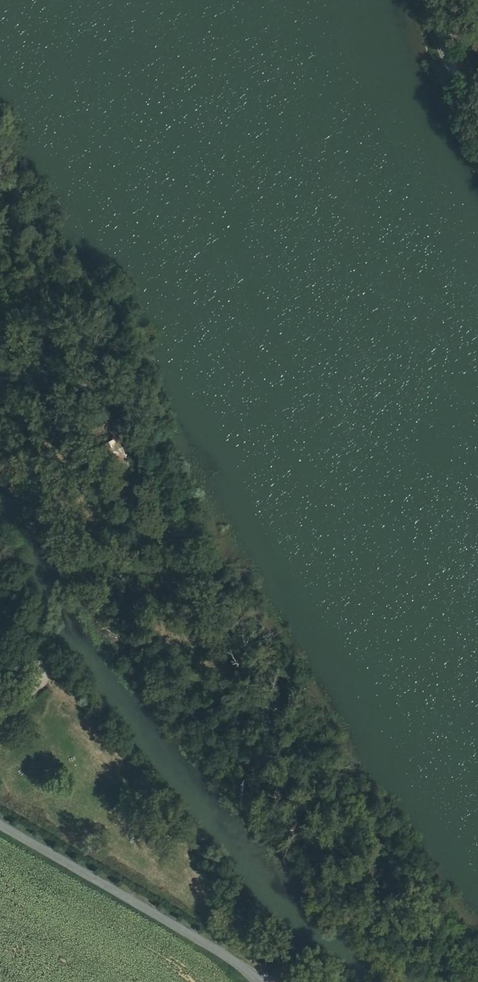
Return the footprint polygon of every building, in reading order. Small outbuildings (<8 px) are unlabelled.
[(131,467),(118,441),(105,447),(117,473),(131,467)]
